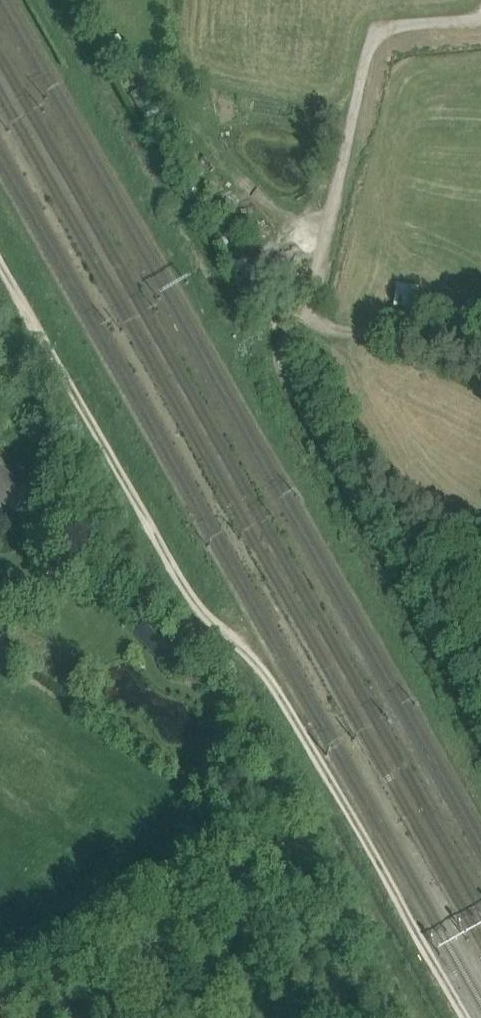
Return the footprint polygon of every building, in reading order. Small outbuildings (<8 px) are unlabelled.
[(396,282),(395,305),(421,305),(421,283),(396,282)] [(6,507),(23,486),(0,468),(0,502),(6,507)]
